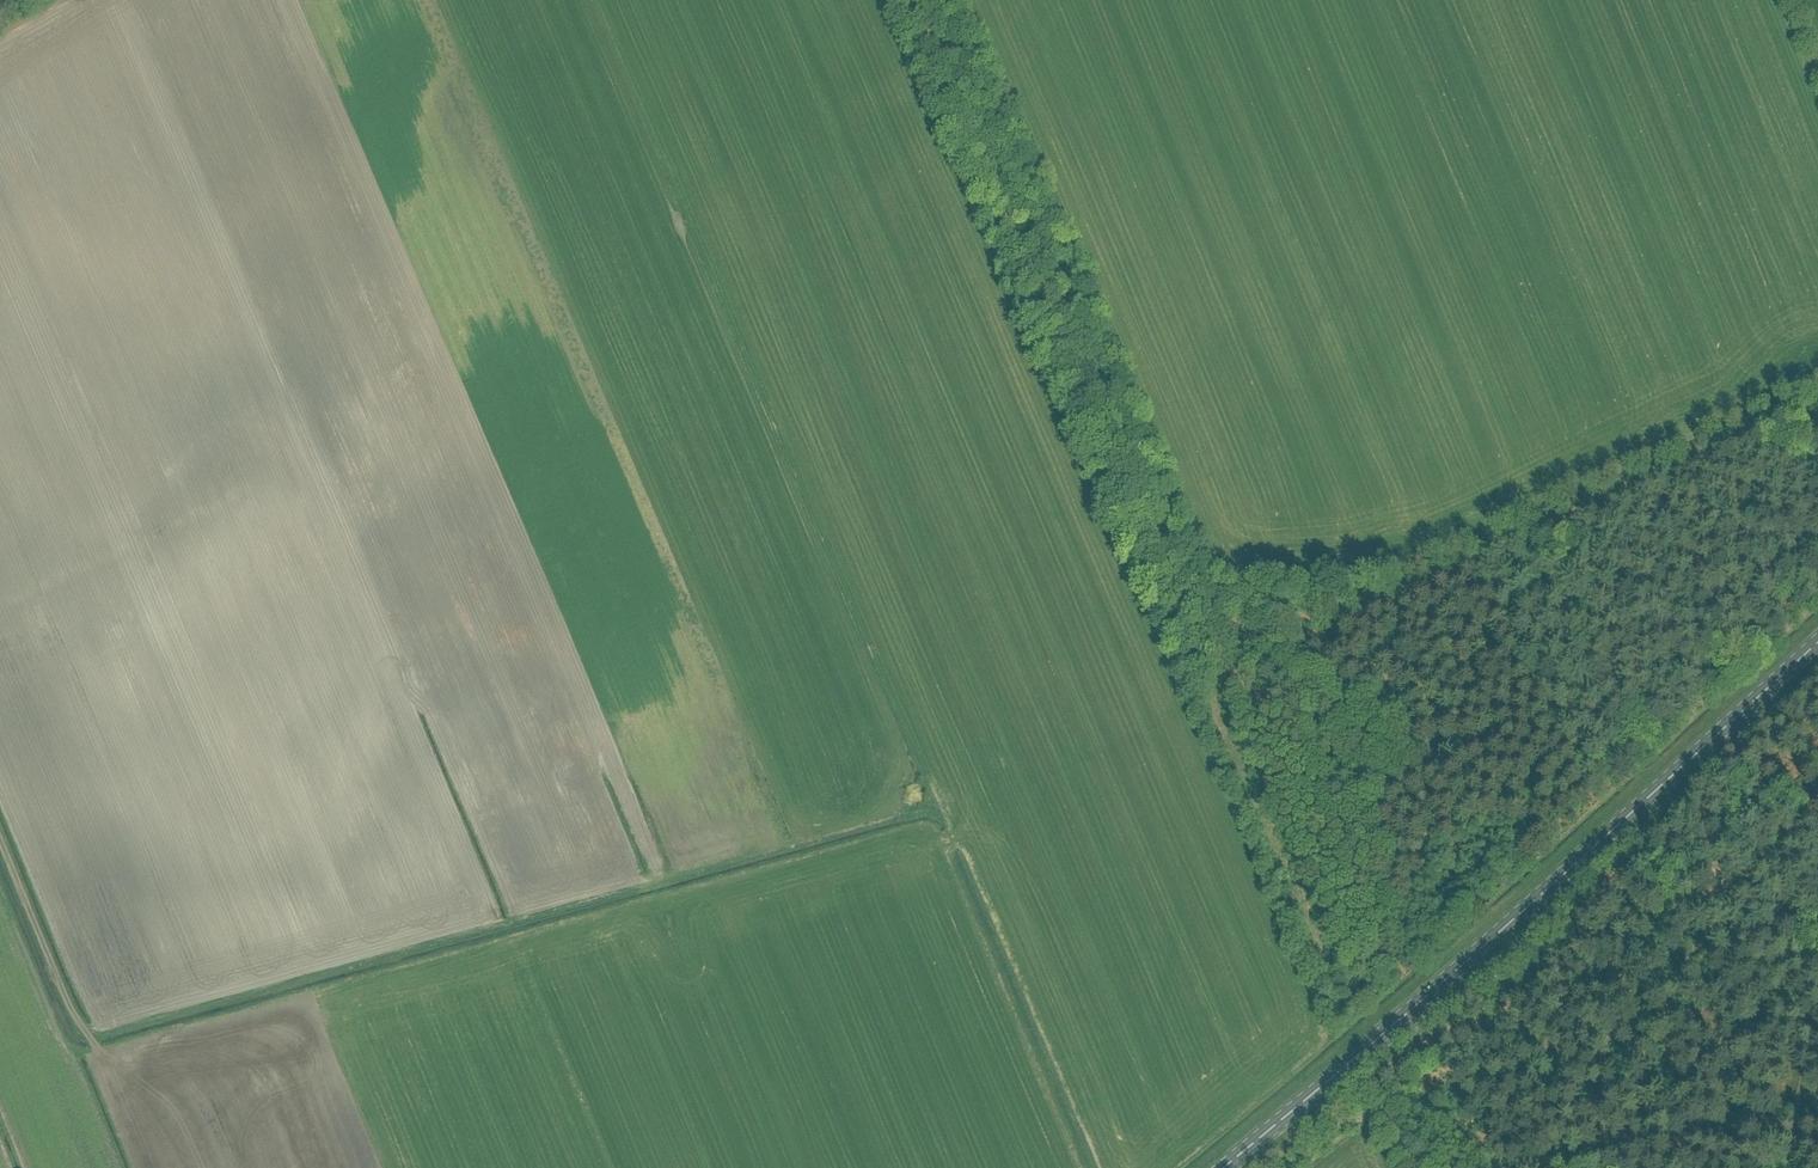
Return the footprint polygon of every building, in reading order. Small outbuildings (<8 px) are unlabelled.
[(1773,710),(1761,718),(1764,724),(1777,715),(1773,710)]
